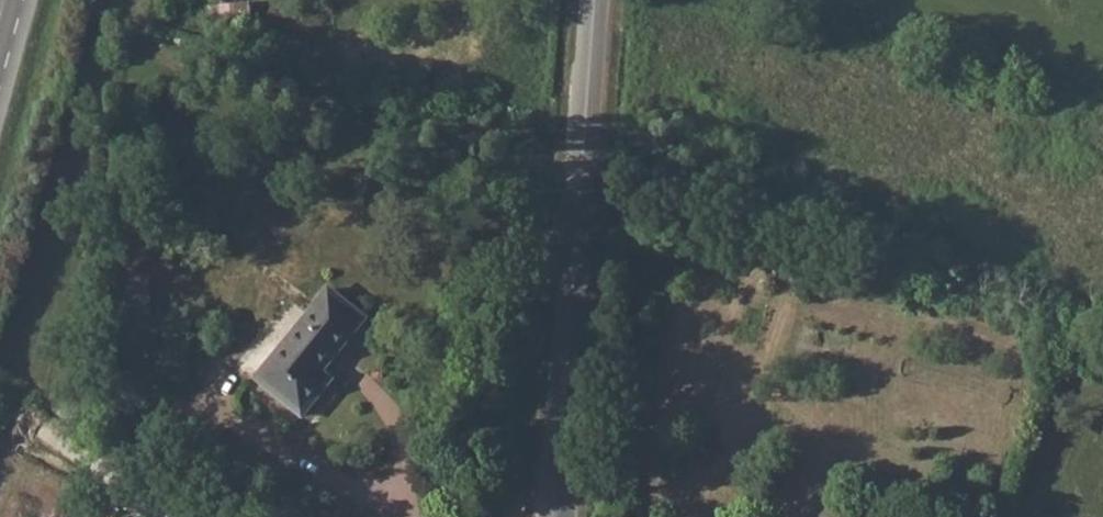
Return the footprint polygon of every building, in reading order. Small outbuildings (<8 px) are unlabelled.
[(112,24),(96,25),(96,39),(112,37),(112,24)] [(327,289),(255,378),(302,416),(331,380),(321,373),(363,319),(327,289)]
